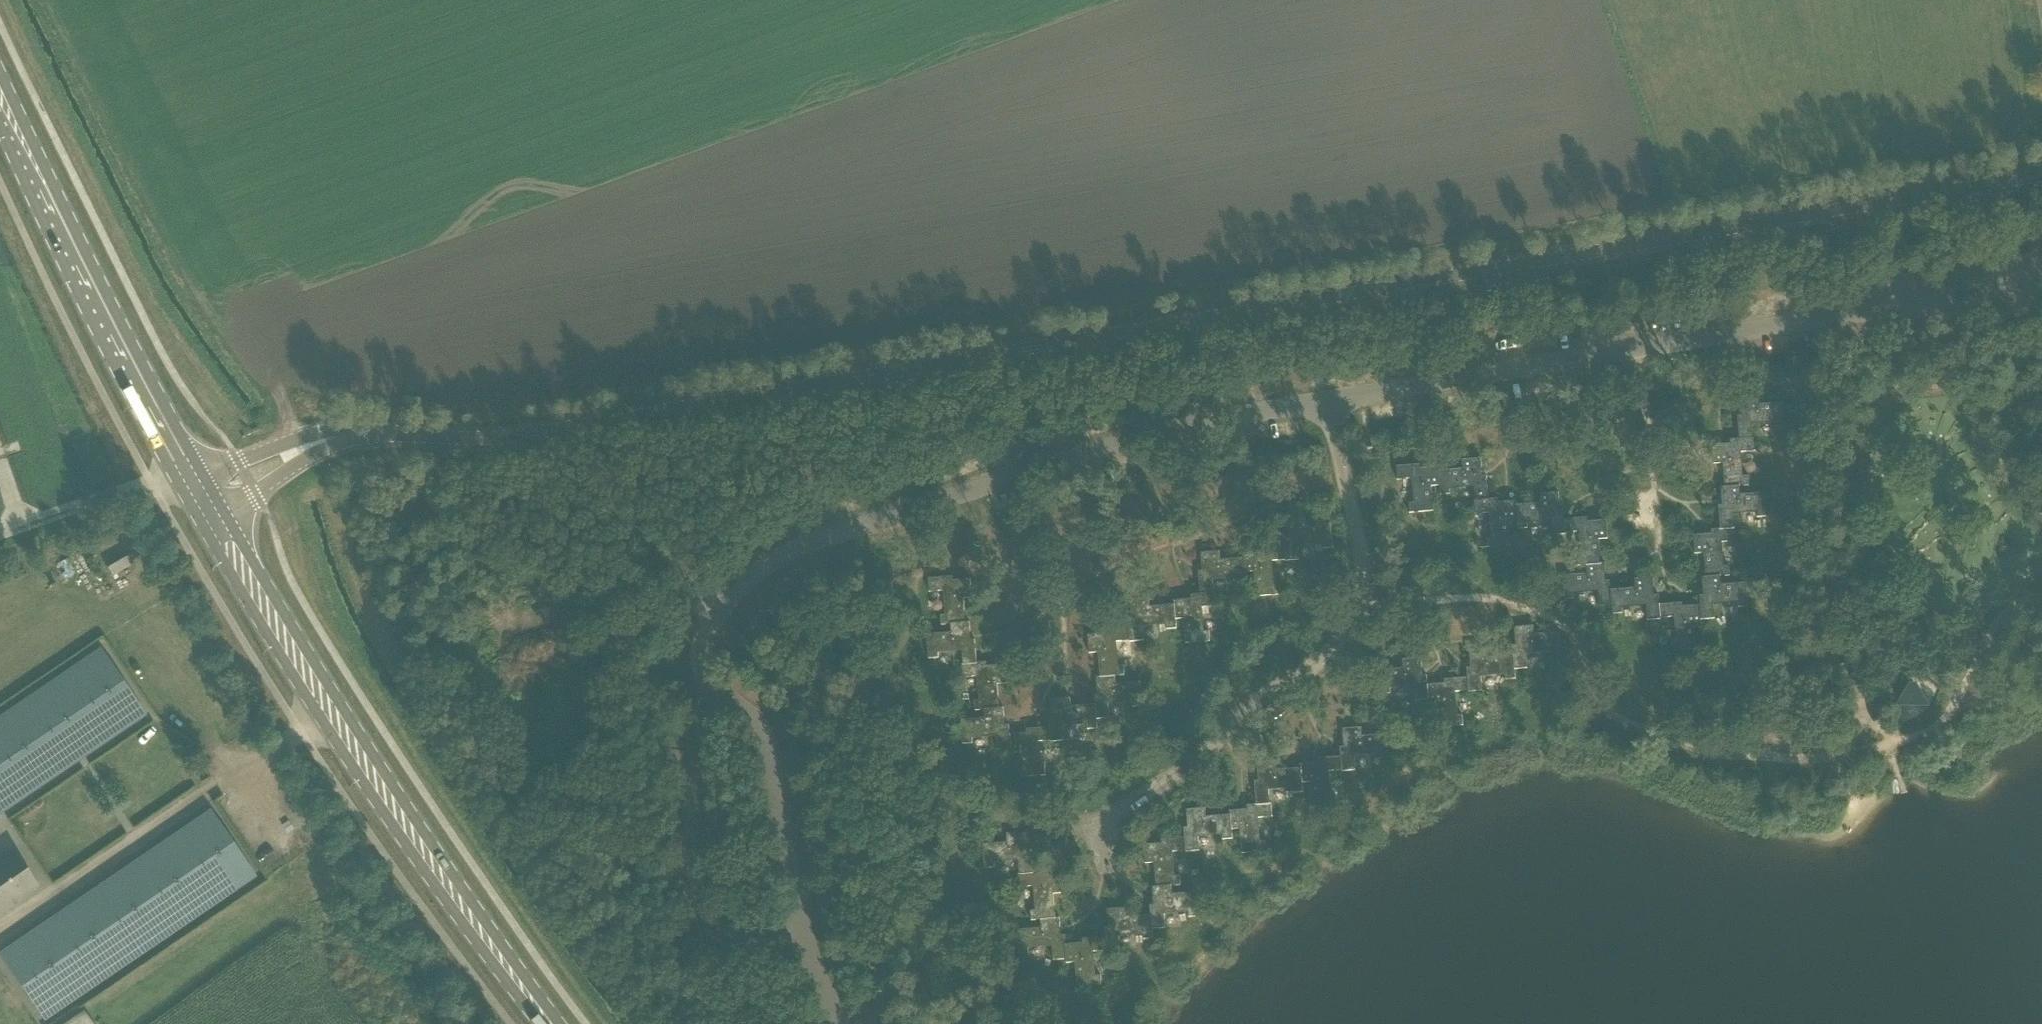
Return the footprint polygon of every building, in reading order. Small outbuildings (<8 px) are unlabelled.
[(1738,417),(1739,440),(1753,439),(1752,426),(1776,424),(1776,429),(1786,428),(1784,404),(1760,406),(1759,397),(1740,399),(1742,417),(1738,417)] [(1740,487),(1740,488),(1749,487),(1748,477),(1744,477),(1742,453),(1755,452),(1754,439),(1753,439),(1739,440),(1730,441),(1730,445),(1713,446),(1714,465),(1723,464),(1725,488),(1740,487)] [(1462,470),(1438,472),(1437,472),(1438,487),(1439,496),(1449,495),(1449,490),(1473,488),(1474,502),(1475,502),(1475,501),(1487,500),(1485,477),(1481,477),(1480,459),(1461,461),(1462,470)] [(1431,487),(1438,487),(1437,472),(1438,472),(1438,468),(1420,469),(1420,465),(1396,467),(1397,481),(1411,480),(1413,504),(1408,504),(1409,514),(1433,512),(1431,487)] [(1719,506),(1720,530),(1734,528),(1733,516),(1757,513),(1757,518),(1767,518),(1765,493),(1741,496),(1740,488),(1740,487),(1725,488),(1721,488),(1722,506),(1719,506)] [(1567,535),(1567,534),(1566,520),(1565,511),(1561,511),(1559,493),(1541,495),(1541,504),(1518,506),(1519,520),(1518,520),(1519,530),(1529,529),(1528,524),(1552,522),(1553,536),(1567,535)] [(1490,513),(1492,537),(1487,538),(1488,548),(1512,546),(1510,521),(1518,520),(1519,520),(1518,506),(1517,502),(1499,503),(1499,499),(1487,500),(1475,501),(1475,502),(1476,515),(1490,513)] [(1287,520),(1288,537),(1285,538),(1285,547),(1287,560),(1287,562),(1300,560),(1299,547),(1323,545),(1323,549),(1333,548),(1331,524),(1306,527),(1306,518),(1287,520)] [(1578,567),(1587,566),(1602,565),(1602,564),(1600,540),(1609,539),(1607,521),(1589,522),(1589,518),(1566,520),(1567,534),(1580,532),(1582,556),(1577,557),(1578,567)] [(1735,528),(1734,528),(1720,530),(1711,530),(1711,534),(1694,536),(1695,555),(1704,554),(1706,578),(1721,576),(1721,577),(1730,576),(1729,566),(1724,567),(1722,543),(1736,542),(1735,528)] [(1274,562),(1287,560),(1285,547),(1262,549),(1263,553),(1245,555),(1245,559),(1246,558),(1248,573),(1255,572),(1257,597),(1281,595),(1281,585),(1276,585),(1274,562)] [(1248,582),(1248,573),(1246,558),(1245,559),(1222,561),(1221,552),(1202,553),(1204,571),(1200,572),(1202,595),(1214,594),(1214,595),(1215,594),(1214,581),(1238,578),(1238,583),(1248,582)] [(128,556),(108,568),(113,576),(133,564),(128,556)] [(1600,606),(1612,605),(1613,605),(1612,590),(1611,581),(1607,581),(1606,563),(1602,564),(1602,565),(1587,566),(1588,574),(1563,576),(1565,600),(1575,599),(1575,594),(1599,592),(1600,606)] [(1699,596),(1700,605),(1702,620),(1715,619),(1714,605),(1738,603),(1738,608),(1748,607),(1746,583),(1722,585),(1721,577),(1721,576),(1706,578),(1702,578),(1703,596),(1699,596)] [(942,626),(951,626),(951,625),(966,623),(964,600),(973,599),(971,580),(953,582),(953,578),(929,580),(930,593),(944,592),(946,616),(941,616),(942,626)] [(1636,588),(1612,590),(1613,605),(1612,605),(1613,614),(1623,614),(1623,609),(1646,607),(1648,621),(1661,620),(1661,618),(1660,605),(1659,595),(1655,596),(1654,578),(1635,579),(1636,588)] [(1215,607),(1214,595),(1214,594),(1202,595),(1190,596),(1190,600),(1172,601),(1173,605),(1174,620),(1175,620),(1183,619),(1185,644),(1209,642),(1208,632),(1203,632),(1201,608),(1215,607)] [(1176,629),(1175,620),(1174,620),(1173,605),(1149,607),(1148,599),(1130,600),(1131,618),(1127,618),(1128,628),(1129,641),(1129,642),(1143,641),(1142,627),(1166,625),(1166,630),(1176,629)] [(1703,624),(1702,620),(1700,605),(1683,607),(1683,603),(1660,605),(1661,618),(1674,617),(1676,641),(1671,642),(1672,652),(1696,650),(1694,625),(1703,624)] [(963,652),(964,665),(978,663),(976,640),(972,641),(970,623),(966,623),(951,625),(951,626),(952,633),(928,636),(930,660),(940,659),(939,654),(963,652)] [(1514,628),(1515,646),(1512,646),(1512,656),(1514,671),(1515,670),(1527,669),(1526,655),(1550,653),(1550,658),(1560,657),(1558,633),(1533,635),(1533,627),(1514,628)] [(1117,642),(1129,641),(1128,628),(1105,630),(1105,634),(1088,635),(1089,654),(1098,653),(1100,677),(1100,678),(1115,676),(1124,676),(1123,666),(1119,666),(1117,642)] [(1516,680),(1515,670),(1514,671),(1512,656),(1489,658),(1488,649),(1469,651),(1471,669),(1467,669),(1468,678),(1469,692),(1469,693),(1483,692),(1481,678),(1505,676),(1506,681),(1516,680)] [(149,720),(103,654),(96,659),(99,663),(70,683),(67,679),(55,687),(57,691),(28,711),(25,707),(13,715),(16,720),(0,730),(0,815),(13,806),(16,810),(29,802),(26,797),(55,777),(58,782),(70,773),(67,769),(97,749),(100,753),(112,745),(109,741),(138,721),(141,725),(149,720)] [(1416,702),(1428,701),(1429,701),(1428,686),(1427,677),(1423,677),(1422,659),(1403,661),(1404,670),(1379,672),(1381,696),(1391,695),(1391,690),(1415,688),(1416,702)] [(976,711),(985,710),(985,709),(1000,708),(998,685),(1007,684),(1005,665),(987,667),(987,663),(978,663),(964,665),(963,665),(964,678),(978,677),(980,701),(975,701),(976,711)] [(1094,695),(1095,705),(1096,719),(1097,719),(1109,718),(1108,704),(1132,702),(1132,707),(1142,706),(1140,682),(1116,684),(1115,676),(1100,678),(1100,677),(1096,677),(1098,695),(1094,695)] [(1456,693),(1469,692),(1468,678),(1444,680),(1445,684),(1428,686),(1429,701),(1428,701),(1429,705),(1438,704),(1440,729),(1464,727),(1463,717),(1458,717),(1456,693)] [(1098,729),(1097,719),(1096,719),(1095,705),(1071,707),(1070,698),(1052,700),(1053,717),(1049,718),(1050,727),(1051,740),(1051,742),(1065,741),(1064,727),(1087,725),(1088,729),(1098,729)] [(998,750),(1011,749),(1012,749),(1011,734),(1010,725),(1006,726),(1004,708),(1000,708),(985,709),(985,710),(986,718),(962,720),(964,744),(974,744),(973,739),(997,737),(998,750)] [(1027,733),(1011,734),(1012,749),(1011,749),(1011,753),(1020,753),(1022,777),(1046,775),(1045,765),(1040,765),(1038,742),(1051,740),(1050,727),(1027,729),(1027,733)] [(1342,757),(1343,771),(1343,772),(1357,771),(1356,757),(1379,755),(1380,760),(1390,759),(1388,735),(1363,737),(1362,728),(1344,730),(1345,747),(1341,748),(1342,757)] [(1330,772),(1343,771),(1342,757),(1319,759),(1319,763),(1302,765),(1302,769),(1303,768),(1304,783),(1312,783),(1314,807),(1338,805),(1337,795),(1332,795),(1330,772)] [(1305,792),(1304,783),(1303,768),(1302,769),(1278,771),(1278,762),(1259,764),(1260,781),(1256,782),(1258,805),(1271,804),(1271,805),(1272,804),(1271,791),(1295,789),(1295,793),(1305,792)] [(1272,817),(1271,805),(1271,804),(1258,805),(1247,806),(1247,810),(1229,811),(1230,815),(1231,830),(1232,830),(1240,829),(1242,854),(1266,852),(1265,842),(1260,842),(1258,818),(1272,817)] [(1233,839),(1232,830),(1231,830),(1230,815),(1206,817),(1205,808),(1187,810),(1188,828),(1184,828),(1185,837),(1186,851),(1186,852),(1200,851),(1198,837),(1222,835),(1223,840),(1233,839)] [(6,948),(0,953),(0,957),(44,1022),(52,1016),(49,1012),(79,992),(82,996),(94,988),(91,983),(121,963),(124,968),(136,959),(133,955),(162,935),(165,939),(177,931),(175,927),(204,907),(207,911),(219,903),(216,898),(246,878),(249,883),(257,877),(211,810),(203,815),(206,819),(176,839),(173,835),(161,843),(164,848),(134,868),(131,863),(119,872),(122,876),(93,896),(90,892),(78,900),(80,904),(51,924),(48,920),(36,928),(39,933),(9,953),(6,948)] [(1020,861),(1021,874),(1035,873),(1033,850),(1029,850),(1027,833),(1008,834),(1009,843),(985,845),(987,869),(997,868),(996,863),(1020,861)] [(1173,852),(1186,851),(1185,837),(1162,840),(1162,843),(1144,845),(1146,864),(1155,863),(1157,886),(1157,888),(1172,886),(1181,885),(1180,875),(1175,876),(1173,852)] [(37,887),(37,886),(16,855),(0,866),(0,912),(37,887)] [(1042,919),(1057,918),(1055,894),(1064,893),(1062,875),(1044,876),(1044,872),(1035,873),(1021,874),(1020,874),(1021,888),(1035,887),(1037,910),(1032,911),(1033,921),(1042,920),(1042,919)] [(1172,894),(1172,886),(1157,888),(1157,886),(1153,887),(1155,905),(1151,905),(1151,914),(1153,929),(1154,929),(1166,928),(1165,914),(1189,912),(1189,917),(1199,916),(1197,892),(1172,894)] [(1154,938),(1154,929),(1153,929),(1151,914),(1128,916),(1127,908),(1108,909),(1110,927),(1106,927),(1107,937),(1108,950),(1108,951),(1122,950),(1120,936),(1144,934),(1144,939),(1154,938)] [(1061,917),(1057,918),(1042,919),(1042,920),(1043,928),(1018,930),(1021,954),(1031,953),(1030,948),(1054,946),(1055,960),(1068,959),(1069,959),(1067,944),(1066,935),(1063,935),(1061,917)] [(1095,951),(1108,950),(1107,937),(1084,939),(1084,943),(1067,944),(1069,959),(1068,959),(1068,963),(1077,962),(1079,987),(1103,985),(1102,974),(1097,975),(1095,951)] [(87,1014),(71,1023),(93,1023),(87,1014)]
